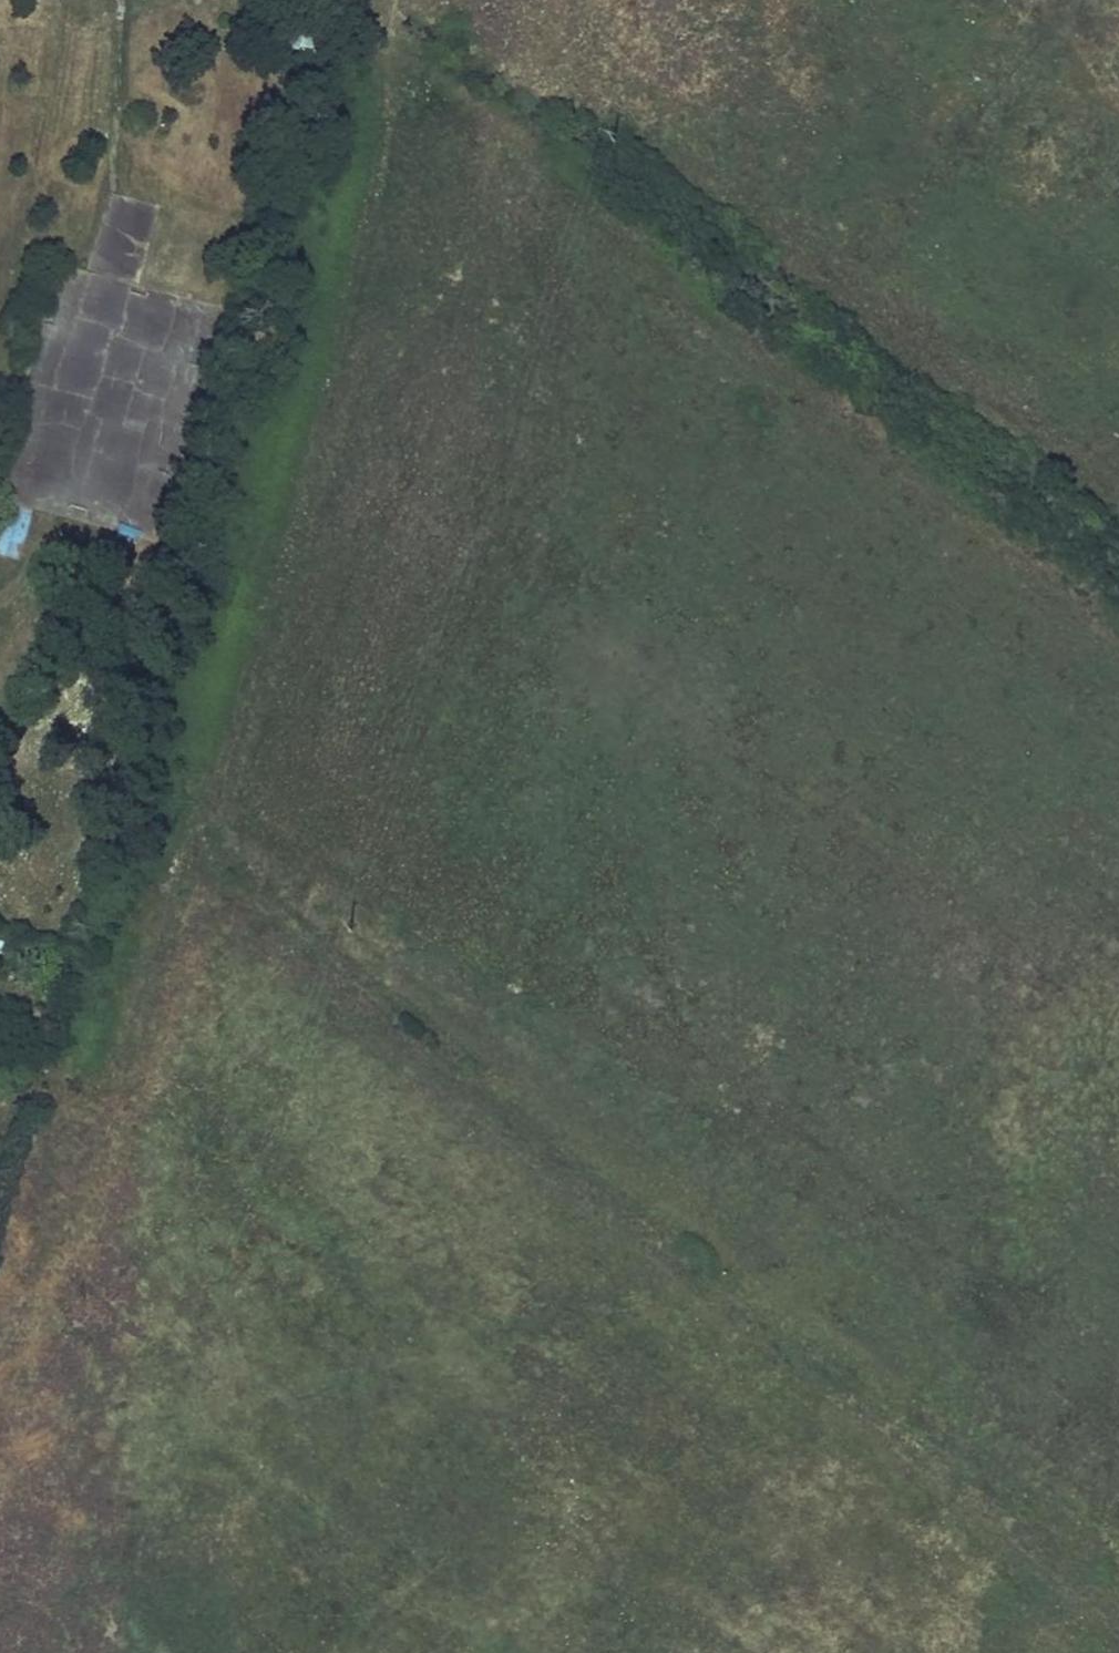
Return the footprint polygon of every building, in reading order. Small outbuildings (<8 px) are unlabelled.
[(299,50),(308,17),(300,15),(291,48),(299,50)] [(320,56),(330,24),(308,17),(299,50),(320,56)]
